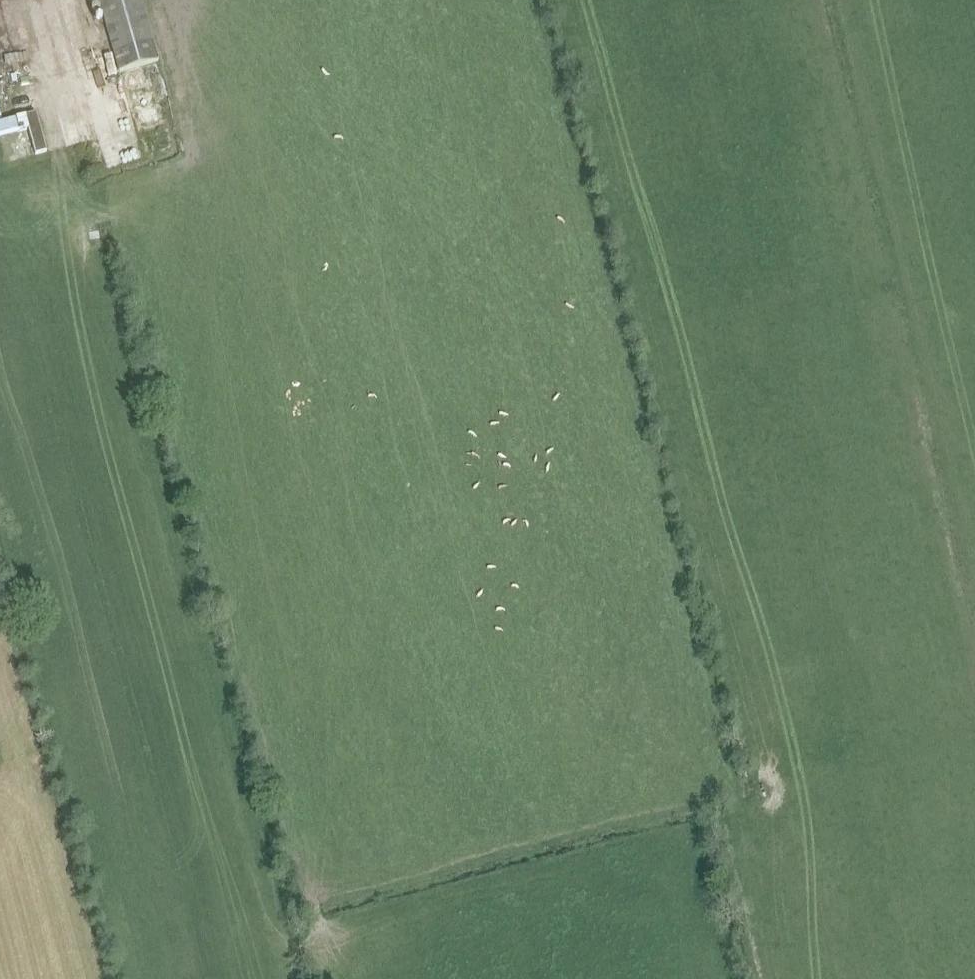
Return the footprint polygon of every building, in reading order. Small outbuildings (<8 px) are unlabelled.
[(140,0),(97,0),(119,74),(158,62),(140,0)] [(39,152),(50,150),(42,111),(0,119),(0,132),(0,133),(34,127),(39,152)]
